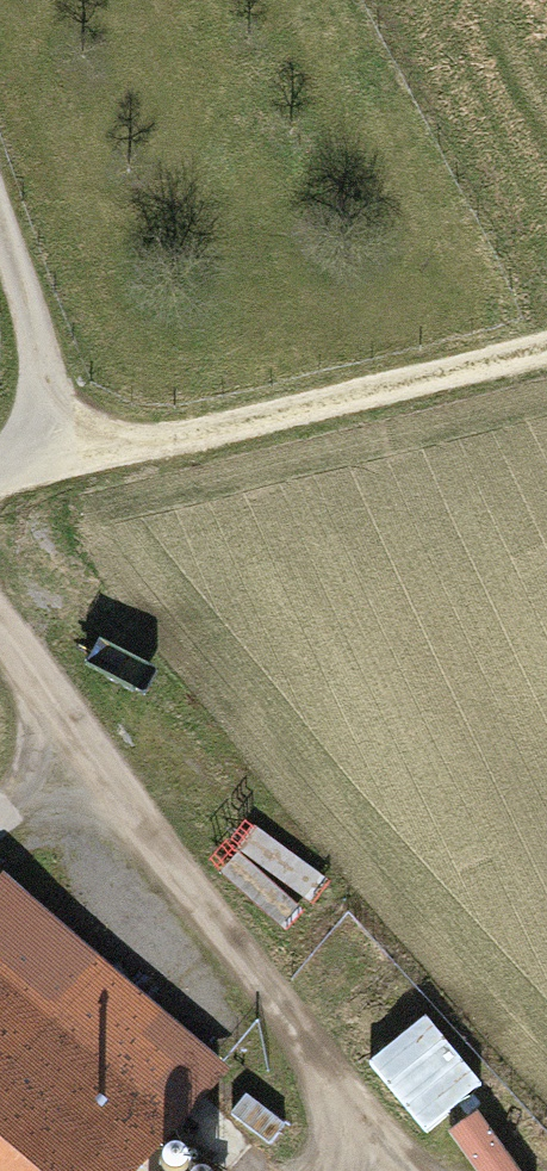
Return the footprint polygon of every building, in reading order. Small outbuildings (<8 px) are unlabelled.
[(225,1072),(0,885),(0,1170),(142,1170),(225,1072)] [(423,1132),(486,1086),(432,1014),(369,1060),(423,1132)]
